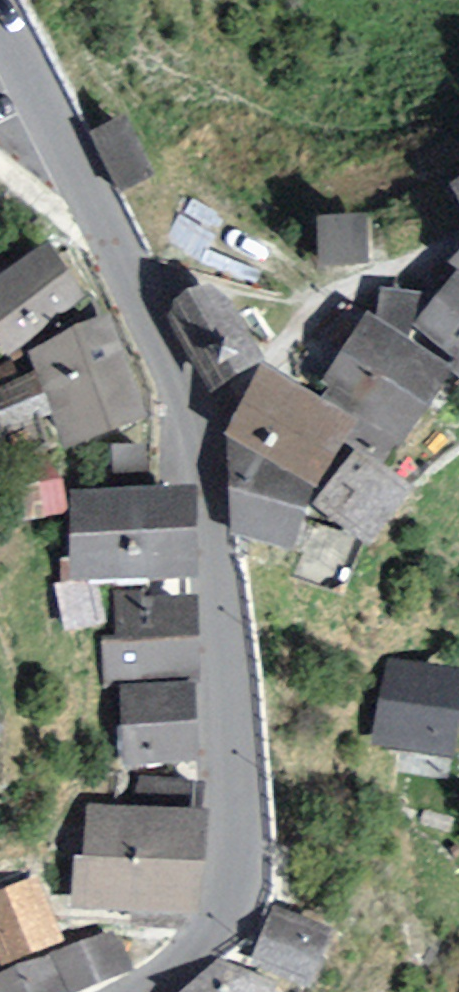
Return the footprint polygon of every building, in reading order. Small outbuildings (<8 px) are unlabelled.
[(458,191),(458,166),(449,172),(458,191)] [(376,208),(319,209),(320,259),(378,257),(376,208)] [(0,284),(0,317),(14,339),(84,295),(54,249),(0,284)] [(448,272),(411,320),(458,356),(458,281),(448,272)] [(229,282),(176,304),(207,378),(260,356),(229,282)] [(412,436),(452,377),(368,321),(329,379),(412,436)] [(37,351),(71,444),(149,415),(115,323),(37,351)] [(334,420),(264,380),(238,424),(308,464),(334,420)] [(378,537),(407,483),(352,454),(323,508),(378,537)] [(300,475),(237,471),(232,539),(295,544),(300,475)] [(189,493),(72,490),(70,578),(187,581),(189,493)] [(193,597),(122,597),(122,675),(193,675),(193,597)] [(458,670),(458,668),(396,659),(383,747),(447,756),(458,670)] [(111,687),(116,757),(195,752),(190,682),(111,687)] [(198,806),(92,797),(83,916),(188,925),(198,806)] [(53,932),(34,874),(0,886),(0,917),(10,946),(53,932)] [(273,907),(249,958),(300,982),(324,931),(273,907)] [(59,952),(76,991),(77,991),(118,975),(101,935),(59,952)] [(0,967),(0,991),(53,991),(38,952),(0,967)]
